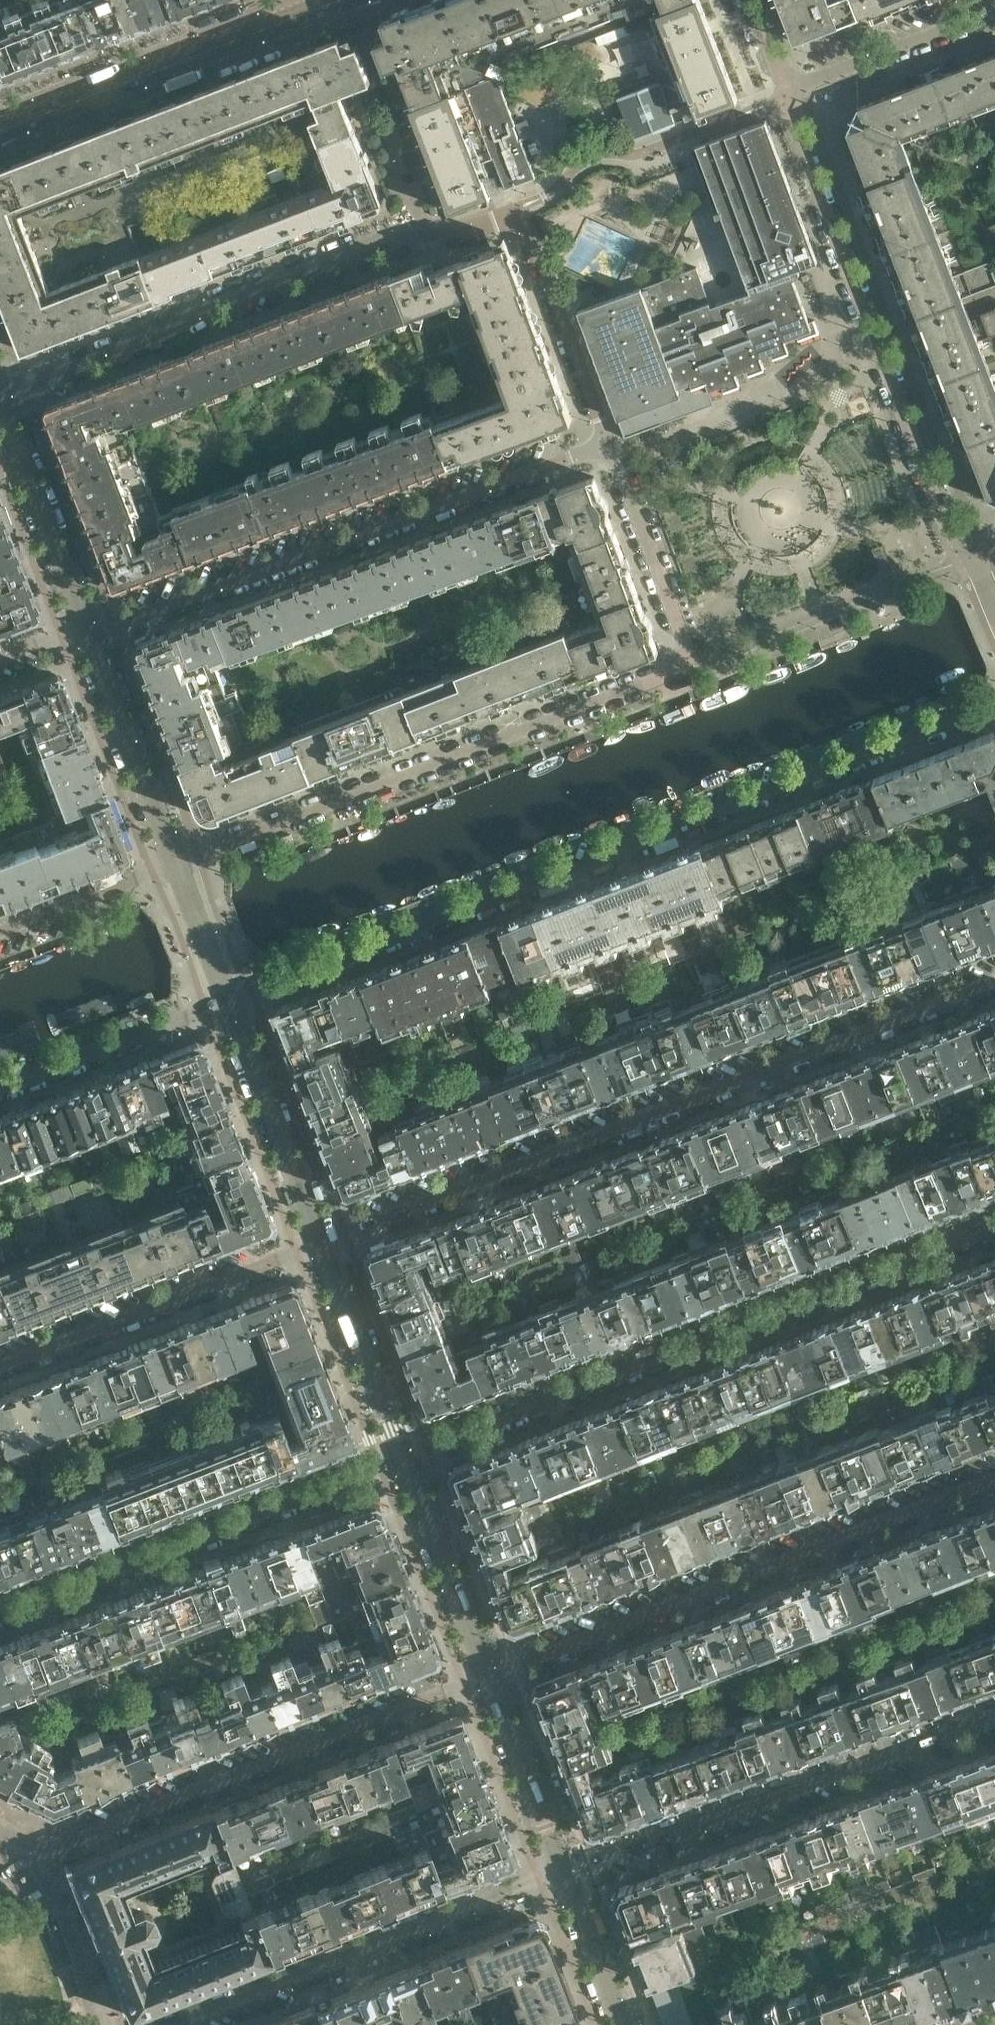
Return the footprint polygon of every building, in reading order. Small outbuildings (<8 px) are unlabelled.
[(12,14),(6,0),(0,0),(0,75),(2,79),(32,68),(12,14)] [(60,6),(58,0),(23,0),(30,17),(47,62),(77,50),(60,6)] [(75,0),(67,0),(68,3),(60,6),(77,50),(92,45),(75,0)] [(92,0),(75,0),(92,45),(107,39),(92,0)] [(127,0),(92,0),(107,39),(137,27),(127,0)] [(144,0),(127,0),(137,27),(152,21),(144,0)] [(162,0),(144,0),(152,21),(168,16),(162,0)] [(168,16),(208,0),(162,0),(168,16)] [(491,65),(654,2),(658,12),(650,15),(650,16),(646,18),(642,20),(645,28),(648,27),(649,31),(647,31),(653,48),(656,47),(657,51),(655,52),(658,59),(662,58),(662,59),(666,57),(669,65),(672,64),(673,68),(671,69),(677,85),(680,84),(681,88),(678,89),(682,96),(679,97),(679,99),(668,103),(660,81),(659,81),(657,75),(616,91),(618,97),(617,97),(634,139),(676,123),(670,108),(681,104),(687,119),(738,99),(700,0),(435,0),(435,1),(411,10),(410,9),(410,8),(409,6),(393,12),(394,15),(394,14),(395,16),(384,20),(382,21),(388,38),(375,43),(387,75),(391,73),(399,77),(403,87),(407,97),(447,81),(491,65)] [(794,42),(854,19),(870,12),(871,15),(908,0),(778,0),(794,42)] [(47,62),(30,17),(22,20),(19,11),(12,14),(32,68),(47,62)] [(600,46),(638,31),(634,20),(596,35),(600,46)] [(305,136),(295,111),(341,93),(372,81),(358,45),(345,50),(340,37),(127,119),(132,132),(155,194),(305,136)] [(944,74),(940,72),(933,75),(931,70),(920,75),(922,82),(858,107),(861,113),(853,129),(848,131),(870,188),(863,190),(865,195),(875,222),(882,219),(890,242),(884,245),(891,264),(898,262),(907,285),(900,288),(908,307),(914,305),(924,329),(913,334),(918,347),(929,343),(938,366),(927,370),(934,390),(945,386),(954,409),(943,413),(951,432),(956,431),(960,442),(966,439),(988,497),(994,495),(994,496),(994,383),(962,298),(994,285),(994,262),(994,261),(990,262),(989,261),(953,275),(912,167),(908,169),(897,141),(899,138),(928,127),(929,131),(974,114),(972,109),(994,101),(994,55),(944,74)] [(519,138),(514,125),(516,125),(497,74),(495,75),(491,65),(447,81),(451,92),(478,163),(493,157),(506,188),(523,182),(536,177),(521,138),(519,138)] [(491,194),(478,163),(451,92),(447,81),(407,97),(411,107),(450,210),(491,194)] [(383,201),(367,160),(341,93),(295,111),(305,136),(309,146),(319,142),(322,150),(311,154),(323,185),(307,191),(322,231),(358,217),(360,221),(377,214),(383,201)] [(155,194),(132,132),(127,119),(95,132),(131,224),(132,223),(162,212),(155,194)] [(765,368),(761,356),(772,351),(774,357),(790,351),(785,339),(797,335),(799,341),(820,333),(822,333),(823,337),(847,329),(830,282),(810,289),(807,280),(809,279),(807,273),(801,276),(803,282),(796,284),(794,279),(798,277),(800,273),(798,268),(818,261),(796,200),(797,196),(794,195),(766,120),(694,146),(694,147),(693,147),(692,149),(692,150),(692,151),(693,151),(696,160),(717,217),(722,215),(729,236),(750,291),(711,305),(704,285),(697,266),(670,276),(578,310),(618,418),(619,418),(625,436),(648,428),(714,403),(709,390),(723,385),(725,390),(741,385),(736,372),(748,368),(750,374),(765,368)] [(132,223),(131,224),(95,132),(0,168),(0,289),(24,351),(176,292),(174,288),(215,273),(199,233),(144,254),(132,223)] [(322,231),(307,191),(253,212),(268,252),(322,231)] [(439,212),(436,205),(429,208),(432,215),(439,212)] [(268,252),(253,212),(199,233),(215,273),(268,252)] [(550,358),(540,330),(539,330),(527,297),(521,280),(515,265),(513,259),(513,258),(505,237),(504,237),(504,239),(497,248),(498,248),(491,251),(491,250),(455,263),(467,295),(471,293),(508,397),(516,394),(531,435),(572,419),(558,380),(549,358),(550,358)] [(467,295),(455,263),(434,271),(431,263),(425,266),(424,264),(391,277),(407,318),(467,295)] [(407,318),(391,277),(390,273),(342,292),(359,336),(407,318)] [(359,336),(342,292),(326,298),(327,298),(295,310),(312,355),(359,336)] [(981,313),(990,336),(994,335),(994,308),(981,313)] [(312,355),(295,310),(247,329),(264,373),(312,355)] [(264,373),(247,329),(199,347),(216,391),(264,373)] [(216,391),(199,347),(151,366),(168,410),(216,391)] [(168,410),(151,366),(91,389),(103,421),(120,415),(122,420),(130,417),(132,424),(168,410)] [(163,528),(122,420),(120,415),(103,421),(91,389),(49,405),(47,411),(99,546),(113,585),(118,587),(177,565),(163,528)] [(531,435),(516,394),(508,397),(465,413),(480,454),(531,435)] [(450,465),(435,424),(434,421),(426,424),(422,413),(404,419),(409,431),(393,436),(389,425),(371,432),(375,443),(360,449),(356,437),(338,444),(342,455),(334,458),(350,501),(450,465)] [(480,454),(465,413),(435,424),(450,465),(480,454)] [(350,501),(334,458),(327,461),(322,449),(305,456),(309,467),(301,470),(317,513),(350,501)] [(317,513),(301,470),(294,473),(290,461),(272,468),(276,479),(269,482),(285,525),(317,513)] [(285,525),(269,482),(262,485),(257,473),(248,477),(251,485),(214,498),(231,545),(285,525)] [(604,496),(602,494),(601,494),(595,476),(540,496),(555,536),(568,531),(569,534),(610,519),(609,514),(609,512),(609,511),(609,509),(609,506),(608,503),(607,500),(605,498),(604,496)] [(556,538),(555,536),(540,496),(540,495),(520,503),(535,546),(556,538)] [(231,545),(214,498),(175,513),(177,517),(168,520),(170,526),(163,528),(177,565),(193,559),(231,545)] [(535,546),(520,503),(501,510),(517,553),(535,546)] [(517,553),(501,510),(444,530),(460,574),(517,553)] [(18,560),(6,526),(0,511),(0,631),(14,625),(35,618),(38,612),(18,560)] [(629,568),(631,568),(627,558),(625,558),(610,519),(569,534),(600,617),(641,602),(629,568)] [(460,574),(444,530),(425,537),(441,581),(460,574)] [(441,581),(425,537),(406,544),(422,588),(441,581)] [(422,588),(406,544),(387,552),(403,595),(422,588)] [(403,595),(387,552),(368,559),(383,602),(403,595)] [(383,602),(368,559),(349,566),(364,609),(383,602)] [(364,609),(349,566),(329,573),(345,616),(364,609)] [(345,616),(329,573),(310,580),(326,623),(345,616)] [(326,623),(310,580),(291,587),(307,630),(326,623)] [(307,630),(291,587),(272,594),(288,637),(307,630)] [(288,637),(272,594),(253,601),(269,644),(288,637)] [(269,644),(253,601),(234,608),(250,651),(269,644)] [(659,651),(652,633),(653,631),(653,628),(653,627),(652,624),(652,623),(651,621),(651,619),(649,617),(647,614),(645,613),(641,602),(600,617),(601,622),(568,634),(585,678),(659,651)] [(257,672),(250,651),(234,608),(215,615),(229,653),(238,679),(257,672)] [(229,653),(215,615),(180,628),(192,660),(211,652),(214,659),(229,653)] [(228,695),(214,659),(211,652),(192,660),(180,628),(140,643),(140,642),(137,649),(164,720),(228,695)] [(585,678),(568,634),(566,630),(405,692),(421,735),(543,688),(545,694),(585,678)] [(71,701),(62,676),(56,674),(20,687),(31,716),(71,701)] [(423,741),(421,735),(405,692),(402,685),(347,706),(369,762),(384,756),(382,750),(394,745),(397,751),(423,741)] [(21,720),(21,721),(26,719),(26,718),(31,716),(20,687),(0,695),(0,727),(21,720)] [(245,741),(228,695),(164,720),(182,766),(245,741)] [(83,733),(77,717),(71,701),(31,716),(26,718),(26,719),(29,725),(17,729),(26,753),(27,753),(27,754),(83,733)] [(369,762),(347,706),(292,727),(295,735),(314,783),(341,773),(339,767),(351,762),(353,768),(369,762)] [(994,766),(994,730),(933,754),(949,796),(988,781),(994,766)] [(94,764),(83,733),(27,754),(39,785),(94,764)] [(314,783),(295,735),(259,749),(254,738),(245,741),(182,766),(198,808),(200,811),(201,812),(202,814),(203,814),(205,816),(208,818),(210,818),(213,819),(216,819),(219,818),(223,816),(224,816),(225,818),(314,783)] [(949,796),(933,754),(874,777),(890,819),(949,796)] [(45,800),(100,779),(94,764),(39,785),(45,800)] [(892,824),(890,819),(874,777),(854,785),(872,831),(892,824)] [(51,816),(72,808),(106,795),(100,779),(45,800),(51,816)] [(872,831),(854,785),(836,792),(854,839),(872,831)] [(854,839),(836,792),(835,793),(829,796),(829,795),(817,799),(835,846),(854,839)] [(128,851),(106,795),(72,808),(95,868),(125,857),(126,857),(128,851)] [(835,846),(817,799),(816,800),(813,802),(813,801),(811,802),(812,802),(805,805),(805,804),(803,805),(800,807),(800,806),(798,807),(817,853),(835,846)] [(817,853),(798,807),(797,807),(750,826),(770,876),(819,857),(817,853)] [(95,868),(72,808),(51,816),(52,820),(56,830),(62,828),(80,874),(95,868)] [(80,874),(62,828),(56,830),(52,820),(43,824),(65,880),(80,874)] [(65,880),(43,824),(17,834),(39,890),(65,880)] [(770,876),(750,826),(703,844),(722,894),(722,895),(770,876)] [(17,834),(0,840),(0,866),(13,900),(39,890),(17,834)] [(722,894),(703,844),(685,851),(709,912),(717,909),(713,897),(722,894)] [(709,912),(685,851),(668,858),(688,907),(697,904),(704,922),(712,919),(709,912)] [(683,922),(679,911),(688,907),(668,858),(635,871),(654,920),(664,945),(647,952),(653,967),(687,954),(675,925),(683,922)] [(0,866),(0,905),(13,900),(0,866)] [(654,920),(635,871),(618,877),(642,938),(651,935),(646,923),(654,920)] [(642,938),(618,877),(601,884),(620,934),(628,930),(633,942),(642,938)] [(620,934),(601,884),(591,888),(591,889),(585,891),(585,890),(584,890),(608,952),(616,948),(612,937),(620,934)] [(608,952),(584,890),(583,891),(569,897),(588,946),(596,943),(600,954),(608,952)] [(984,894),(994,922),(994,890),(984,894)] [(984,894),(966,901),(984,949),(994,945),(994,922),(984,894)] [(588,946),(569,897),(568,896),(557,901),(558,901),(552,904),(551,903),(550,903),(574,965),(584,961),(580,949),(588,946)] [(984,949),(966,901),(946,908),(965,957),(984,949)] [(574,965),(550,903),(550,904),(535,910),(554,959),(562,956),(567,968),(574,965)] [(965,957),(946,908),(927,916),(946,964),(965,957)] [(554,959),(535,910),(535,909),(524,914),(518,917),(518,916),(517,916),(541,978),(551,974),(546,962),(554,959)] [(541,978),(517,916),(516,917),(501,923),(501,922),(500,923),(519,973),(527,969),(532,981),(541,978)] [(946,964),(927,916),(908,923),(927,972),(946,964)] [(536,1016),(519,973),(500,923),(498,924),(493,926),(470,934),(489,983),(506,1028),(530,1019),(536,1016)] [(927,972),(908,923),(889,931),(908,979),(927,972)] [(869,994),(851,946),(849,942),(844,944),(839,931),(799,947),(806,963),(812,960),(831,1009),(869,994)] [(908,979),(889,931),(870,938),(888,986),(908,979)] [(489,983),(470,934),(453,941),(471,989),(489,983)] [(710,937),(701,941),(704,949),(713,946),(710,937)] [(888,986),(870,938),(851,946),(869,994),(888,986)] [(471,989),(453,941),(435,948),(458,1008),(467,1004),(463,993),(471,989)] [(723,958),(718,946),(699,953),(703,965),(723,958)] [(458,1008),(435,948),(418,955),(436,1003),(445,999),(449,1011),(458,1008)] [(436,1003),(418,955),(401,961),(424,1021),(432,1018),(428,1006),(436,1003)] [(812,960),(806,963),(793,968),(812,1016),(831,1009),(812,960)] [(424,1021),(401,961),(383,968),(402,1016),(410,1013),(415,1024),(424,1021)] [(642,964),(633,967),(634,970),(636,976),(645,972),(642,964)] [(633,967),(623,971),(627,979),(636,976),(634,970),(633,967)] [(402,1016),(383,968),(366,975),(384,1023),(402,1016)] [(812,1016),(793,968),(774,975),(792,1024),(812,1016)] [(395,1049),(384,1023),(366,975),(348,981),(377,1056),(395,1049)] [(792,1024),(774,975),(754,983),(773,1031),(773,1032),(793,1024),(792,1024)] [(601,980),(591,983),(595,992),(604,988),(601,980)] [(377,1056),(348,981),(331,988),(346,1028),(360,1063),(377,1056)] [(773,1031),(754,983),(735,990),(754,1039),(773,1031)] [(346,1028),(331,988),(312,995),(312,996),(328,1035),(346,1028)] [(754,1039),(735,990),(716,998),(735,1046),(754,1039)] [(55,1014),(62,1031),(114,1011),(108,994),(55,1014)] [(328,1035),(312,996),(294,1003),(309,1042),(314,1040),(328,1035)] [(735,1046),(716,998),(697,1005),(715,1054),(716,1054),(735,1046)] [(309,1042),(294,1003),(278,1008),(275,1014),(296,1066),(321,1057),(314,1040),(309,1042)] [(715,1054),(697,1005),(678,1012),(677,1013),(696,1061),(715,1054)] [(696,1061),(677,1013),(678,1012),(677,1009),(657,1017),(677,1069),(696,1061)] [(993,1010),(973,1018),(991,1065),(994,1064),(994,1015),(993,1010)] [(552,1020),(548,1011),(536,1016),(530,1019),(533,1027),(552,1020)] [(138,1026),(137,1019),(133,1013),(120,1018),(121,1025),(125,1031),(138,1026)] [(677,1069),(657,1017),(638,1024),(658,1076),(677,1069)] [(991,1065),(973,1018),(955,1025),(973,1073),(991,1065)] [(33,1023),(0,1036),(0,1060),(41,1044),(33,1023)] [(658,1076),(638,1024),(620,1031),(640,1083),(658,1076)] [(973,1073),(955,1025),(936,1032),(954,1080),(973,1073)] [(640,1083),(620,1031),(601,1039),(621,1090),(640,1083)] [(954,1080),(936,1032),(917,1040),(935,1087),(954,1080)] [(621,1090),(601,1039),(583,1046),(603,1097),(621,1090)] [(167,1076),(208,1060),(201,1043),(202,1043),(196,1040),(195,1041),(148,1060),(155,1080),(167,1076)] [(935,1087),(917,1040),(898,1047),(916,1095),(935,1087)] [(603,1097),(583,1046),(564,1053),(584,1104),(603,1097)] [(916,1095),(898,1047),(879,1054),(897,1102),(916,1095)] [(338,1050),(321,1057),(296,1066),(303,1085),(345,1068),(338,1050)] [(584,1104),(564,1053),(546,1060),(566,1111),(584,1104)] [(897,1102),(879,1054),(860,1062),(878,1110),(897,1102)] [(163,1101),(155,1080),(148,1060),(131,1066),(151,1119),(161,1115),(156,1104),(163,1101)] [(215,1078),(208,1060),(167,1076),(175,1094),(215,1078)] [(566,1111),(546,1060),(527,1067),(547,1118),(566,1111)] [(878,1110),(860,1062),(841,1069),(859,1117),(878,1110)] [(159,1140),(151,1119),(131,1066),(114,1073),(130,1116),(148,1161),(163,1155),(157,1140),(159,1140)] [(547,1118),(527,1067),(509,1074),(529,1126),(547,1118)] [(352,1087),(345,1068),(303,1085),(310,1103),(352,1087)] [(859,1117),(841,1069),(822,1076),(840,1124),(844,1133),(852,1130),(848,1121),(859,1117)] [(130,1116),(114,1073),(95,1080),(112,1123),(130,1116)] [(529,1126),(509,1074),(490,1082),(492,1086),(510,1133),(529,1126)] [(840,1124),(822,1076),(802,1084),(820,1130),(821,1132),(840,1124)] [(222,1097),(215,1078),(175,1094),(182,1113),(222,1097)] [(112,1123),(95,1080),(77,1087),(93,1130),(112,1123)] [(820,1130),(802,1084),(783,1091),(801,1137),(820,1130)] [(317,1122),(365,1103),(358,1085),(352,1087),(310,1103),(317,1122)] [(510,1133),(492,1086),(474,1093),(492,1140),(510,1133)] [(93,1130),(77,1087),(58,1094),(75,1137),(93,1130)] [(801,1137),(783,1091),(764,1099),(782,1144),(801,1137)] [(492,1140),(474,1093),(455,1100),(473,1147),(492,1140)] [(75,1137),(58,1094),(39,1101),(56,1144),(75,1137)] [(228,1113),(222,1097),(182,1113),(188,1128),(228,1113)] [(782,1144),(764,1099),(745,1106),(763,1152),(782,1144)] [(473,1147),(455,1100),(436,1107),(455,1154),(473,1147)] [(56,1144),(39,1101),(2,1115),(19,1159),(56,1144)] [(366,1124),(372,1121),(365,1103),(317,1122),(324,1140),(366,1124)] [(763,1152),(745,1106),(726,1113),(744,1159),(763,1152)] [(455,1154),(436,1107),(418,1115),(436,1162),(455,1154)] [(927,1122),(945,1114),(943,1107),(924,1115),(927,1122)] [(236,1131),(228,1113),(188,1128),(184,1130),(191,1148),(236,1131)] [(744,1159),(726,1113),(707,1121),(725,1167),(744,1159)] [(2,1115),(0,1116),(0,1165),(0,1166),(19,1159),(2,1115)] [(436,1162),(418,1115),(399,1122),(401,1127),(417,1169),(436,1162)] [(945,1132),(940,1120),(921,1128),(923,1134),(934,1130),(936,1136),(945,1132)] [(725,1167),(707,1121),(688,1128),(705,1174),(725,1167)] [(374,1142),(366,1124),(324,1140),(331,1158),(374,1142)] [(417,1169),(401,1127),(382,1134),(390,1156),(391,1155),(399,1176),(417,1169)] [(705,1174),(688,1128),(669,1136),(688,1185),(707,1177),(705,1174)] [(925,1138),(923,1134),(921,1128),(911,1132),(913,1138),(919,1140),(925,1138)] [(890,1140),(886,1129),(867,1137),(871,1147),(890,1140)] [(243,1150),(236,1131),(191,1148),(198,1167),(243,1150)] [(908,1149),(902,1135),(891,1139),(897,1154),(908,1149)] [(991,1143),(988,1135),(969,1142),(971,1147),(990,1196),(994,1194),(994,1152),(991,1143)] [(688,1185),(669,1136),(649,1143),(668,1192),(688,1185)] [(871,1147),(867,1137),(866,1136),(847,1143),(852,1155),(871,1147)] [(381,1160),(380,1159),(374,1142),(331,1158),(338,1177),(372,1163),(381,1160)] [(668,1192),(649,1143),(630,1151),(649,1200),(668,1192)] [(990,1196),(971,1147),(953,1154),(972,1202),(990,1196)] [(250,1168),(243,1150),(198,1167),(205,1186),(250,1168)] [(649,1200),(630,1151),(610,1158),(629,1207),(649,1200)] [(972,1202),(953,1154),(934,1162),(953,1210),(972,1202)] [(391,1155),(390,1156),(380,1159),(381,1160),(372,1163),(380,1183),(399,1176),(391,1155)] [(852,1166),(848,1156),(829,1164),(833,1174),(852,1166)] [(629,1207),(610,1158),(591,1166),(610,1215),(629,1207)] [(953,1210),(934,1162),(916,1169),(934,1217),(953,1210)] [(380,1183),(372,1163),(338,1177),(345,1193),(350,1195),(380,1183)] [(610,1215),(591,1166),(571,1173),(591,1223),(610,1215)] [(205,1207),(257,1186),(250,1168),(205,1186),(198,1188),(205,1207)] [(934,1217),(916,1169),(897,1176),(916,1224),(934,1217)] [(591,1223),(571,1173),(552,1181),(571,1230),(591,1223)] [(916,1224),(897,1176),(880,1183),(898,1231),(916,1224)] [(205,1207),(198,1188),(194,1179),(175,1187),(179,1196),(201,1253),(220,1246),(212,1225),(205,1207)] [(571,1230),(552,1181),(533,1188),(552,1238),(571,1230)] [(898,1231),(880,1183),(861,1190),(880,1238),(898,1231)] [(223,1220),(264,1204),(257,1186),(205,1207),(212,1225),(223,1220)] [(552,1238),(533,1188),(513,1196),(533,1245),(552,1238)] [(880,1238),(861,1190),(842,1198),(861,1245),(880,1238)] [(201,1253),(179,1196),(0,1265),(0,1289),(14,1325),(201,1253)] [(533,1245),(513,1196),(494,1203),(513,1253),(533,1245)] [(861,1245),(842,1198),(824,1205),(842,1253),(861,1245)] [(513,1253),(494,1203),(474,1211),(494,1261),(513,1253)] [(268,1228),(271,1221),(264,1204),(223,1220),(212,1225),(220,1246),(268,1228)] [(842,1253),(824,1205),(805,1212),(823,1260),(842,1253)] [(723,1223),(717,1208),(699,1215),(702,1223),(704,1230),(723,1223)] [(494,1261),(474,1211),(455,1218),(474,1268),(494,1261)] [(823,1260),(805,1212),(786,1220),(804,1267),(823,1260)] [(702,1223),(699,1215),(691,1218),(694,1226),(702,1223)] [(474,1268),(455,1218),(439,1225),(455,1265),(463,1262),(467,1271),(474,1268)] [(804,1267),(786,1220),(767,1227),(786,1274),(804,1267)] [(455,1265),(439,1225),(372,1250),(369,1256),(379,1280),(420,1264),(432,1259),(442,1284),(459,1278),(455,1265)] [(641,1238),(637,1227),(618,1235),(622,1245),(641,1238)] [(786,1274),(767,1227),(749,1234),(767,1282),(786,1274)] [(767,1282),(749,1234),(730,1242),(748,1289),(767,1282)] [(748,1289),(730,1242),(712,1249),(730,1296),(748,1289)] [(583,1261),(579,1249),(559,1257),(564,1268),(568,1267),(583,1261)] [(730,1296),(712,1249),(693,1256),(711,1303),(730,1296)] [(711,1303),(693,1256),(674,1264),(692,1311),(711,1303)] [(981,1264),(994,1300),(994,1258),(981,1264)] [(427,1282),(420,1264),(379,1280),(386,1299),(427,1282)] [(692,1311),(674,1264),(655,1271),(674,1318),(692,1311)] [(981,1264),(962,1271),(977,1311),(986,1307),(991,1319),(994,1317),(994,1300),(981,1264)] [(573,1282),(568,1267),(564,1268),(549,1274),(555,1289),(573,1282)] [(674,1318),(655,1271),(637,1278),(655,1325),(674,1318)] [(977,1311),(962,1271),(944,1278),(963,1329),(972,1326),(968,1314),(977,1311)] [(655,1325),(637,1278),(618,1286),(636,1332),(655,1325)] [(963,1329),(944,1278),(925,1285),(940,1325),(950,1321),(954,1333),(963,1329)] [(535,1294),(530,1281),(512,1289),(517,1302),(535,1294)] [(393,1317),(446,1296),(443,1288),(434,1292),(431,1294),(427,1282),(386,1299),(393,1317)] [(243,1327),(302,1304),(295,1286),(290,1283),(289,1283),(234,1304),(243,1327)] [(942,1331),(940,1325),(925,1285),(906,1292),(924,1338),(942,1331)] [(636,1332),(618,1286),(599,1293),(618,1339),(636,1332)] [(14,1325),(0,1289),(0,1331),(14,1325)] [(517,1302),(512,1289),(493,1296),(498,1309),(517,1302)] [(400,1335),(465,1310),(457,1292),(446,1296),(393,1317),(400,1335)] [(924,1338),(906,1292),(888,1299),(905,1345),(924,1338)] [(618,1339),(599,1293),(581,1300),(599,1347),(618,1339)] [(498,1309),(493,1296),(474,1303),(479,1316),(498,1309)] [(905,1345),(888,1299),(869,1306),(887,1352),(905,1345)] [(599,1347),(581,1300),(562,1308),(580,1354),(599,1347)] [(251,1346),(243,1327),(234,1304),(215,1312),(233,1359),(253,1352),(251,1346)] [(251,1346),(310,1324),(302,1304),(243,1327),(251,1346)] [(887,1352),(869,1306),(850,1314),(868,1360),(887,1352)] [(580,1354),(562,1308),(543,1315),(562,1361),(580,1354)] [(448,1337),(456,1334),(464,1330),(472,1328),(465,1310),(400,1335),(407,1353),(448,1337)] [(233,1359),(215,1312),(196,1319),(214,1366),(233,1359)] [(868,1360),(850,1314),(832,1321),(850,1367),(868,1360)] [(562,1361),(543,1315),(525,1322),(543,1369),(562,1361)] [(214,1366),(196,1319),(177,1327),(195,1374),(214,1366)] [(850,1367),(832,1321),(813,1328),(834,1383),(847,1378),(844,1369),(850,1367)] [(543,1369),(525,1322),(506,1330),(524,1376),(543,1369)] [(258,1366),(317,1343),(310,1324),(251,1346),(253,1352),(258,1366)] [(195,1374),(177,1327),(158,1334),(176,1381),(195,1374)] [(834,1383),(813,1328),(794,1335),(813,1382),(816,1390),(834,1383)] [(472,1350),(472,1349),(464,1330),(456,1334),(464,1354),(472,1350)] [(524,1376),(506,1330),(487,1337),(489,1341),(506,1383),(524,1376)] [(176,1381),(158,1334),(139,1342),(157,1389),(176,1381)] [(813,1382),(794,1335),(776,1342),(794,1389),(813,1382)] [(456,1357),(448,1337),(407,1353),(414,1373),(456,1357)] [(506,1383),(489,1341),(472,1349),(472,1350),(479,1367),(488,1390),(506,1383)] [(992,1349),(989,1341),(970,1348),(973,1356),(992,1349)] [(157,1389),(139,1342),(119,1349),(137,1396),(157,1389)] [(794,1389),(776,1342),(757,1350),(775,1396),(794,1389)] [(266,1385),(325,1362),(317,1343),(258,1366),(266,1385)] [(140,1403),(137,1396),(119,1349),(100,1357),(118,1404),(121,1411),(140,1403)] [(775,1396),(757,1350),(739,1357),(757,1404),(775,1396)] [(118,1404),(100,1357),(81,1364),(99,1411),(118,1404)] [(463,1375),(463,1373),(456,1357),(414,1373),(421,1392),(463,1375)] [(757,1404),(739,1357),(719,1364),(737,1411),(757,1404)] [(273,1404),(332,1381),(325,1362),(266,1385),(273,1404)] [(99,1411),(81,1364),(62,1371),(80,1418),(99,1411)] [(737,1411),(719,1364),(700,1372),(718,1419),(737,1411)] [(488,1390),(479,1367),(463,1373),(463,1375),(421,1392),(427,1408),(434,1411),(488,1390)] [(80,1418),(62,1371),(23,1386),(41,1433),(80,1418)] [(718,1419),(700,1372),(681,1379),(699,1426),(718,1419)] [(992,1374),(983,1377),(989,1393),(979,1397),(994,1439),(994,1382),(992,1374)] [(699,1426),(681,1379),(662,1386),(680,1434),(699,1426)] [(280,1424),(339,1401),(332,1381),(273,1404),(278,1417),(280,1424)] [(911,1393),(906,1382),(892,1388),(897,1399),(911,1393)] [(881,1392),(877,1383),(859,1390),(862,1399),(881,1392)] [(979,1397),(969,1400),(963,1385),(954,1388),(977,1450),(994,1443),(994,1439),(979,1397)] [(41,1433),(23,1386),(4,1394),(22,1441),(41,1433)] [(680,1434),(662,1386),(640,1395),(658,1442),(680,1434)] [(977,1450),(954,1388),(944,1392),(950,1408),(940,1412),(958,1457),(977,1450)] [(4,1394),(0,1395),(0,1440),(1,1442),(3,1448),(22,1441),(4,1394)] [(658,1442),(640,1395),(620,1403),(638,1450),(658,1442)] [(288,1443),(347,1420),(339,1401),(280,1424),(288,1443)] [(638,1450),(620,1403),(601,1410),(620,1460),(639,1453),(638,1450)] [(620,1460),(601,1410),(582,1418),(601,1468),(620,1460)] [(958,1457),(940,1412),(940,1410),(921,1417),(939,1464),(958,1457)] [(277,1472),(258,1424),(251,1427),(247,1417),(239,1421),(244,1435),(261,1478),(277,1472)] [(288,1443),(280,1424),(278,1417),(258,1424),(277,1472),(296,1465),(288,1443)] [(601,1468),(582,1418),(582,1417),(563,1424),(563,1425),(583,1475),(601,1468)] [(939,1464),(921,1417),(901,1425),(920,1472),(939,1464)] [(352,1444),(354,1438),(347,1420),(288,1443),(296,1465),(351,1443),(352,1444)] [(583,1475),(563,1425),(544,1432),(564,1483),(583,1475)] [(920,1472),(901,1425),(882,1433),(900,1479),(920,1472)] [(900,1479),(882,1433),(881,1429),(861,1436),(881,1487),(900,1479)] [(564,1483),(544,1432),(526,1439),(542,1483),(545,1490),(564,1483)] [(261,1478),(244,1435),(226,1442),(243,1485),(261,1478)] [(881,1487),(861,1436),(841,1444),(861,1495),(881,1487)] [(542,1483),(526,1439),(507,1447),(524,1490),(542,1483)] [(243,1485),(226,1442),(207,1449),(224,1493),(243,1485)] [(861,1495),(841,1444),(822,1452),(841,1502),(861,1495)] [(524,1490),(507,1447),(507,1446),(488,1453),(489,1454),(505,1497),(524,1490)] [(224,1493),(207,1449),(189,1456),(207,1500),(224,1493)] [(841,1502),(822,1452),(802,1460),(821,1510),(841,1502)] [(34,1473),(27,1453),(17,1457),(25,1477),(34,1473)] [(505,1497),(489,1454),(470,1461),(486,1505),(488,1504),(505,1497)] [(207,1500),(189,1456),(169,1464),(187,1507),(207,1500)] [(72,1469),(68,1460),(49,1467),(53,1477),(72,1469)] [(821,1510),(802,1460),(782,1468),(801,1518),(821,1510)] [(486,1505),(470,1461),(455,1467),(452,1472),(453,1473),(464,1503),(474,1528),(494,1520),(488,1504),(486,1505)] [(187,1507),(169,1464),(151,1471),(168,1515),(187,1507)] [(694,1477),(690,1467),(671,1475),(674,1485),(694,1477)] [(150,1522),(133,1478),(126,1480),(121,1468),(113,1471),(135,1527),(150,1522)] [(801,1518),(782,1468),(762,1476),(781,1525),(801,1518)] [(135,1527),(113,1471),(105,1474),(110,1487),(101,1490),(119,1534),(135,1527)] [(168,1515),(151,1471),(133,1478),(150,1522),(168,1515)] [(781,1525),(762,1476),(742,1483),(762,1533),(781,1525)] [(762,1533),(742,1483),(723,1491),(742,1541),(762,1533)] [(119,1534),(101,1490),(83,1497),(100,1541),(119,1534)] [(742,1541),(723,1491),(703,1499),(722,1548),(742,1541)] [(100,1541),(83,1497),(64,1504),(81,1548),(100,1541)] [(722,1548),(703,1499),(683,1507),(702,1556),(722,1548)] [(334,1536),(384,1516),(378,1502),(372,1500),(298,1528),(306,1549),(334,1537),(334,1536)] [(81,1548),(64,1504),(45,1511),(63,1556),(81,1548)] [(702,1556),(683,1507),(663,1515),(682,1564),(702,1556)] [(975,1515),(991,1557),(994,1555),(994,1508),(975,1515)] [(63,1556),(45,1511),(27,1518),(44,1563),(63,1556)] [(527,1529),(519,1511),(494,1520),(474,1528),(481,1547),(527,1529)] [(682,1564),(663,1515),(644,1523),(663,1571),(682,1564)] [(991,1557),(975,1515),(954,1523),(971,1565),(991,1557)] [(313,1566),(328,1560),(348,1552),(391,1535),(384,1516),(334,1536),(334,1537),(306,1549),(313,1566)] [(44,1563),(27,1518),(8,1526),(26,1570),(44,1563)] [(663,1571),(644,1523),(624,1530),(643,1579),(663,1571)] [(971,1565),(954,1523),(936,1530),(952,1572),(971,1565)] [(8,1526),(0,1529),(0,1559),(7,1577),(26,1570),(8,1526)] [(327,1602),(320,1584),(313,1566),(306,1549),(298,1528),(279,1536),(296,1580),(313,1623),(333,1616),(327,1602)] [(534,1548),(527,1529),(481,1547),(488,1566),(508,1558),(534,1548)] [(643,1579),(624,1530),(604,1538),(623,1587),(643,1579)] [(952,1572),(936,1530),(917,1537),(933,1580),(952,1572)] [(398,1554),(391,1535),(348,1552),(355,1571),(398,1554)] [(296,1580),(279,1536),(259,1544),(277,1588),(296,1580)] [(933,1580),(917,1537),(896,1545),(912,1588),(933,1580)] [(623,1587),(604,1538),(585,1546),(604,1594),(623,1587)] [(277,1588),(259,1544),(240,1552),(257,1596),(277,1588)] [(912,1588),(896,1545),(876,1553),(892,1596),(912,1588)] [(604,1594),(585,1546),(577,1549),(579,1554),(571,1558),(588,1601),(604,1594)] [(257,1596),(240,1552),(220,1559),(238,1603),(257,1596)] [(892,1596),(876,1553),(857,1561),(873,1603),(892,1596)] [(405,1571),(398,1554),(355,1571),(362,1588),(405,1571)] [(588,1601),(571,1558),(570,1555),(552,1562),(569,1608),(588,1601)] [(551,1615),(533,1569),(515,1577),(508,1558),(488,1566),(512,1625),(518,1628),(551,1615)] [(238,1603),(220,1559),(204,1565),(222,1612),(230,1608),(235,1620),(243,1617),(238,1603)] [(335,1579),(328,1560),(313,1566),(320,1584),(335,1579)] [(873,1603),(857,1561),(838,1568),(855,1614),(874,1607),(873,1603)] [(569,1608),(552,1562),(533,1569),(551,1615),(569,1608)] [(222,1612),(204,1565),(183,1573),(202,1620),(222,1612)] [(855,1614),(838,1568),(819,1575),(836,1622),(855,1614)] [(350,1618),(371,1610),(413,1593),(405,1571),(362,1588),(327,1602),(333,1616),(338,1613),(347,1610),(350,1618)] [(202,1620),(183,1573),(163,1581),(181,1628),(202,1620)] [(836,1622),(819,1575),(800,1582),(817,1629),(836,1622)] [(181,1628),(163,1581),(143,1589),(162,1635),(181,1628)] [(817,1629),(800,1582),(781,1590),(798,1637),(817,1629)] [(162,1635),(143,1589),(128,1595),(151,1654),(159,1650),(154,1638),(162,1635)] [(798,1637),(781,1590),(761,1597),(779,1644),(798,1637)] [(421,1613),(413,1593),(371,1610),(378,1630),(421,1613)] [(151,1654),(128,1595),(112,1601),(130,1648),(138,1645),(142,1657),(151,1654)] [(779,1644),(761,1597),(742,1604),(760,1651),(779,1644)] [(994,1605),(994,1598),(982,1603),(985,1609),(994,1605)] [(130,1648),(112,1601),(92,1609),(110,1656),(130,1648)] [(963,1618),(985,1609),(982,1603),(961,1610),(963,1618)] [(760,1651),(742,1604),(723,1612),(741,1659),(760,1651)] [(110,1656),(92,1609),(71,1617),(89,1664),(110,1656)] [(352,1625),(350,1618),(347,1610),(338,1613),(344,1628),(352,1625)] [(939,1627),(963,1618),(961,1610),(937,1619),(939,1627)] [(741,1659),(723,1612),(704,1619),(722,1666),(741,1659)] [(364,1657),(383,1650),(428,1632),(421,1613),(378,1630),(357,1638),(362,1651),(364,1657)] [(89,1664),(71,1617),(51,1625),(69,1672),(89,1664)] [(727,1678),(722,1666),(704,1619),(685,1627),(703,1674),(705,1678),(712,1675),(715,1683),(727,1678)] [(918,1635),(939,1627),(937,1619),(915,1627),(918,1635)] [(294,1631),(289,1620),(270,1628),(274,1639),(287,1634),(294,1631)] [(905,1631),(901,1620),(882,1627),(886,1638),(905,1631)] [(69,1672),(51,1625),(32,1632),(50,1680),(69,1672)] [(309,1642),(303,1627),(296,1630),(301,1645),(309,1642)] [(703,1674),(685,1627),(666,1634),(684,1681),(703,1674)] [(886,1638),(882,1627),(863,1634),(867,1645),(886,1638)] [(274,1639),(270,1628),(250,1635),(254,1643),(255,1646),(274,1639)] [(296,1630),(294,1631),(287,1634),(293,1648),(301,1645),(296,1630)] [(50,1680),(32,1632),(14,1639),(31,1682),(38,1699),(47,1695),(42,1683),(50,1680)] [(437,1654),(428,1632),(383,1650),(393,1676),(435,1660),(437,1654)] [(867,1645),(863,1634),(862,1633),(843,1640),(848,1653),(867,1645)] [(684,1681),(666,1634),(647,1642),(665,1689),(684,1681)] [(14,1639),(0,1644),(0,1655),(14,1690),(31,1682),(14,1639)] [(374,1684),(364,1657),(362,1651),(346,1657),(339,1639),(328,1643),(349,1693),(374,1684)] [(974,1648),(988,1690),(994,1687),(994,1640),(974,1648)] [(665,1689),(647,1642),(628,1649),(646,1696),(665,1689)] [(259,1657),(255,1646),(254,1643),(246,1646),(252,1660),(259,1657)] [(349,1693),(328,1643),(318,1647),(326,1665),(312,1671),(324,1703),(349,1693)] [(252,1660),(246,1646),(236,1650),(242,1664),(252,1660)] [(988,1690),(974,1648),(950,1656),(966,1698),(988,1690)] [(217,1658),(213,1649),(193,1657),(197,1666),(205,1663),(217,1658)] [(646,1696),(628,1649),(609,1656),(627,1704),(646,1696)] [(393,1676),(383,1650),(364,1657),(374,1684),(393,1676)] [(943,1706),(928,1664),(919,1667),(914,1654),(905,1658),(925,1713),(943,1706)] [(0,1655),(0,1695),(14,1690),(0,1655)] [(627,1704),(609,1656),(590,1664),(600,1691),(598,1692),(606,1712),(627,1704)] [(966,1698),(950,1656),(928,1664),(943,1706),(966,1698)] [(324,1703),(312,1671),(298,1677),(290,1657),(280,1661),(300,1712),(324,1703)] [(925,1713),(905,1658),(896,1661),(901,1674),(891,1678),(906,1719),(925,1713)] [(300,1712),(280,1661),(270,1665),(276,1680),(262,1686),(263,1690),(276,1722),(300,1712)] [(211,1676),(205,1663),(197,1666),(203,1680),(211,1676)] [(600,1691),(590,1664),(569,1672),(579,1696),(582,1695),(583,1698),(598,1692),(600,1691)] [(203,1680),(197,1666),(189,1669),(194,1683),(203,1680)] [(906,1719),(891,1678),(882,1681),(877,1668),(868,1672),(887,1726),(906,1719)] [(145,1687),(138,1669),(118,1676),(126,1694),(141,1688),(145,1687)] [(579,1696),(569,1672),(538,1684),(536,1689),(544,1710),(579,1696)] [(887,1726),(868,1672),(858,1675),(863,1688),(853,1692),(868,1733),(887,1726)] [(276,1722),(263,1690),(249,1696),(242,1676),(231,1680),(252,1732),(276,1722)] [(252,1732),(231,1680),(221,1684),(229,1704),(215,1709),(228,1741),(252,1732)] [(163,1695),(158,1682),(149,1685),(155,1699),(163,1695)] [(868,1733),(853,1692),(844,1696),(839,1682),(830,1686),(849,1740),(868,1733)] [(149,1685),(145,1687),(141,1688),(146,1702),(155,1699),(149,1685)] [(849,1740),(830,1686),(820,1689),(825,1703),(816,1706),(831,1747),(849,1740)] [(729,1699),(726,1691),(712,1696),(715,1704),(720,1702),(729,1699)] [(228,1741),(215,1709),(201,1715),(193,1695),(183,1699),(204,1751),(228,1741)] [(589,1714),(583,1698),(582,1695),(579,1696),(544,1710),(552,1728),(589,1714)] [(831,1747),(816,1706),(807,1709),(802,1696),(793,1700),(812,1754),(831,1747)] [(204,1751),(183,1699),(173,1703),(176,1710),(162,1716),(167,1729),(179,1760),(204,1751)] [(116,1714),(111,1700),(101,1704),(105,1714),(107,1718),(116,1714)] [(812,1754),(793,1700),(783,1703),(788,1717),(779,1720),(793,1761),(812,1754)] [(723,1709),(720,1702),(715,1704),(707,1707),(710,1714),(723,1709)] [(105,1714),(101,1704),(79,1713),(82,1723),(105,1714)] [(48,1725),(40,1705),(33,1708),(41,1728),(48,1725)] [(793,1761),(779,1720),(769,1724),(764,1710),(755,1714),(774,1767),(793,1761)] [(82,1723),(79,1713),(58,1721),(62,1731),(82,1723)] [(179,1760),(167,1729),(153,1734),(144,1714),(134,1718),(155,1770),(179,1760)] [(597,1735),(589,1714),(552,1728),(560,1750),(597,1735)] [(774,1767),(755,1714),(746,1717),(751,1731),(741,1734),(755,1774),(774,1767)] [(12,1727),(20,1724),(17,1715),(3,1720),(0,1721),(0,1744),(9,1741),(16,1738),(12,1727)] [(478,1760),(462,1719),(462,1718),(456,1716),(455,1716),(392,1741),(406,1783),(408,1787),(434,1777),(478,1760)] [(155,1770),(134,1718),(124,1722),(132,1742),(119,1748),(132,1780),(155,1770)] [(645,1738),(638,1719),(624,1725),(631,1743),(645,1738)] [(132,1780),(119,1748),(117,1744),(100,1750),(98,1746),(102,1744),(103,1743),(98,1732),(88,1736),(108,1789),(132,1780)] [(609,1754),(608,1752),(601,1734),(597,1735),(560,1750),(568,1770),(587,1763),(609,1754)] [(755,1774),(741,1734),(720,1742),(734,1782),(755,1774)] [(108,1789),(88,1736),(77,1740),(81,1751),(83,1752),(87,1750),(89,1755),(71,1762),(74,1768),(86,1798),(108,1789)] [(41,1744),(26,1737),(17,1753),(11,1750),(7,1750),(9,1755),(0,1771),(0,1786),(15,1794),(41,1744)] [(683,1752),(679,1740),(671,1743),(676,1755),(683,1752)] [(9,1755),(7,1750),(9,1741),(0,1744),(0,1771),(9,1755)] [(406,1783),(392,1741),(362,1753),(377,1794),(406,1783)] [(734,1782),(720,1742),(698,1750),(713,1790),(734,1782)] [(36,1805),(51,1777),(53,1772),(47,1769),(49,1765),(39,1760),(41,1757),(45,1759),(50,1749),(41,1744),(15,1794),(36,1805)] [(713,1790),(698,1750),(677,1758),(691,1798),(713,1790)] [(974,1759),(989,1800),(994,1798),(994,1752),(974,1759)] [(377,1794),(362,1753),(333,1764),(348,1806),(377,1794)] [(691,1798),(677,1758),(655,1767),(669,1806),(691,1798)] [(989,1800),(974,1759),(951,1768),(966,1808),(989,1800)] [(486,1782),(478,1760),(434,1777),(442,1799),(486,1782)] [(669,1806),(655,1767),(654,1765),(643,1769),(640,1761),(633,1763),(651,1812),(669,1806)] [(611,1827),(593,1778),(587,1763),(568,1770),(591,1830),(597,1832),(611,1827)] [(651,1812),(633,1763),(614,1770),(617,1779),(632,1820),(651,1812)] [(348,1806),(333,1764),(303,1776),(319,1818),(348,1806)] [(86,1798),(74,1768),(51,1777),(36,1805),(50,1812),(86,1798)] [(966,1808),(951,1768),(928,1776),(943,1817),(966,1808)] [(632,1820),(617,1779),(605,1783),(602,1775),(593,1778),(611,1827),(632,1820)] [(319,1818),(303,1776),(273,1788),(289,1830),(319,1818)] [(943,1817),(928,1776),(906,1784),(921,1825),(943,1817)] [(451,1821),(495,1805),(486,1782),(442,1799),(415,1809),(417,1815),(420,1823),(423,1832),(440,1825),(434,1809),(445,1805),(451,1821)] [(921,1825),(906,1784),(883,1792),(898,1833),(921,1825)] [(289,1830),(273,1788),(243,1800),(259,1842),(289,1830)] [(898,1833),(883,1792),(860,1800),(876,1842),(898,1833)] [(259,1842),(243,1800),(213,1812),(230,1854),(259,1842)] [(876,1842),(860,1800),(842,1807),(862,1861),(871,1858),(866,1845),(876,1842)] [(452,1841),(502,1823),(495,1805),(451,1821),(440,1825),(423,1832),(427,1845),(429,1850),(452,1841)] [(388,1826),(417,1815),(415,1809),(414,1806),(385,1818),(388,1826)] [(862,1861),(842,1807),(823,1813),(838,1855),(848,1852),(853,1865),(862,1861)] [(84,1899),(85,1898),(119,1984),(118,1985),(130,2015),(271,1958),(254,1915),(246,1893),(242,1885),(239,1877),(230,1854),(213,1812),(72,1868),(84,1899)] [(838,1855),(823,1813),(805,1820),(824,1875),(834,1872),(829,1858),(838,1855)] [(391,1835),(420,1823),(417,1815),(388,1826),(391,1835)] [(360,1838),(388,1826),(385,1818),(357,1830),(360,1838)] [(824,1875),(805,1820),(785,1827),(801,1869),(810,1865),(815,1879),(824,1875)] [(509,1842),(502,1823),(452,1841),(459,1859),(459,1860),(509,1842)] [(363,1846),(391,1835),(388,1826),(360,1838),(363,1846)] [(805,1882),(785,1827),(767,1834),(783,1879),(786,1889),(805,1882)] [(330,1850),(360,1838),(357,1830),(327,1841),(330,1850)] [(783,1879),(767,1834),(745,1842),(761,1887),(783,1879)] [(334,1858),(363,1846),(360,1838),(330,1850),(334,1858)] [(301,1861),(330,1850),(327,1841),(298,1853),(301,1861)] [(442,1889),(512,1863),(515,1857),(509,1842),(459,1860),(459,1859),(446,1864),(435,1868),(442,1889)] [(761,1887),(745,1842),(723,1850),(740,1895),(761,1887)] [(431,1857),(429,1850),(427,1845),(412,1851),(414,1857),(405,1860),(403,1855),(399,1856),(415,1900),(442,1889),(435,1868),(431,1857)] [(957,1854),(955,1849),(953,1845),(931,1853),(934,1862),(957,1854)] [(304,1870),(334,1858),(330,1850),(301,1861),(304,1870)] [(740,1895),(723,1850),(702,1857),(728,1928),(737,1924),(731,1907),(725,1905),(727,1900),(740,1895)] [(985,1855),(989,1866),(994,1864),(994,1851),(985,1855)] [(272,1873),(301,1861),(298,1853),(268,1865),(272,1873)] [(446,1864),(442,1853),(431,1857),(435,1868),(446,1864)] [(415,1900),(399,1856),(395,1858),(397,1863),(388,1867),(386,1861),(371,1868),(387,1911),(415,1900)] [(728,1928),(702,1857),(681,1865),(696,1909),(697,1910),(710,1906),(715,1908),(712,1914),(718,1931),(728,1928)] [(275,1882),(304,1870),(301,1861),(272,1873),(275,1882)] [(242,1885),(272,1873),(268,1865),(239,1877),(242,1885)] [(696,1909),(681,1865),(659,1873),(675,1916),(696,1909)] [(387,1911),(371,1868),(354,1874),(356,1880),(348,1883),(346,1878),(342,1879),(358,1923),(387,1911)] [(946,1883),(942,1872),(919,1880),(923,1892),(946,1883)] [(246,1893),(275,1882),(272,1873),(242,1885),(246,1893)] [(679,1930),(659,1873),(637,1881),(658,1938),(679,1930)] [(358,1923),(342,1879),(338,1881),(340,1886),(331,1890),(329,1885),(313,1891),(329,1935),(358,1923)] [(923,1892),(919,1880),(899,1888),(903,1899),(923,1892)] [(658,1938),(637,1881),(618,1888),(615,1895),(636,1946),(658,1938)] [(903,1899),(899,1888),(879,1896),(883,1907),(903,1899)] [(329,1935),(313,1891),(296,1898),(298,1903),(289,1907),(287,1902),(283,1903),(300,1946),(329,1935)] [(883,1907),(879,1896),(859,1903),(863,1915),(883,1907)] [(300,1946),(283,1903),(280,1905),(282,1910),(273,1914),(271,1908),(254,1915),(271,1958),(300,1946)] [(863,1915),(859,1903),(839,1911),(843,1923),(863,1915)] [(843,1923),(839,1911),(819,1919),(824,1934),(838,1975),(846,1973),(831,1930),(836,1928),(854,1979),(841,1984),(843,1988),(856,2024),(879,2024),(859,1968),(843,1923)] [(555,1960),(545,1933),(547,1929),(544,1920),(536,1917),(498,1931),(503,1942),(501,1948),(508,1966),(511,1964),(513,1968),(514,1972),(522,1969),(523,1972),(555,1960)] [(816,1920),(803,1924),(798,1926),(803,1942),(824,1934),(819,1919),(816,1920)] [(708,1940),(701,1921),(691,1925),(697,1944),(708,1940)] [(686,1948),(679,1930),(658,1938),(636,1946),(643,1965),(686,1948)] [(513,1968),(511,1964),(508,1966),(501,1948),(503,1942),(498,1931),(461,1946),(474,1985),(480,2004),(508,1993),(500,1973),(513,1968)] [(986,1935),(994,1959),(994,1932),(986,1935)] [(986,1935),(967,1942),(986,1996),(994,1993),(994,1959),(986,1935)] [(964,2003),(945,1950),(941,1940),(929,1944),(933,1955),(924,1959),(943,2011),(964,2003)] [(986,1996),(967,1942),(945,1950),(964,2003),(964,2004),(972,2001),(972,2000),(986,1996)] [(474,1985),(461,1946),(458,1947),(435,1956),(458,2015),(468,2011),(460,1991),(474,1985)] [(693,1967),(686,1948),(643,1965),(651,1984),(676,1974),(678,1973),(693,1967)] [(943,2011),(924,1959),(914,1962),(910,1951),(900,1955),(923,2018),(943,2011)] [(900,1955),(890,1958),(894,1970),(884,1973),(902,2024),(903,2024),(923,2018),(900,1955)] [(458,2015),(435,1956),(413,1965),(428,2003),(440,1999),(448,2019),(458,2015)] [(720,1974),(714,1959),(698,1965),(704,1980),(720,1974)] [(537,1997),(562,1987),(565,1986),(555,1960),(523,1972),(522,1969),(514,1972),(513,1968),(500,1973),(508,1993),(480,2004),(485,2021),(539,2001),(537,1997)] [(428,2003),(413,1965),(330,1999),(314,2005),(322,2024),(424,2024),(435,2021),(428,2003)] [(704,1980),(698,1965),(693,1967),(678,1973),(683,1988),(704,1980)] [(884,1973),(871,1978),(867,1965),(859,1968),(879,2024),(902,2024),(884,1973)] [(843,1988),(832,1991),(825,1970),(815,1974),(818,1983),(817,1983),(823,1999),(824,1999),(833,2024),(856,2024),(843,1988)] [(676,1974),(651,1984),(667,2024),(694,2024),(676,1974)] [(798,1992),(796,1993),(791,1977),(773,1984),(778,1999),(777,2000),(787,2024),(810,2024),(798,1992)] [(761,2019),(752,2022),(750,2017),(754,2016),(742,1982),(727,1987),(732,2001),(740,2024),(763,2024),(761,2019)] [(575,2012),(565,1986),(562,1987),(537,1997),(539,2001),(485,2021),(486,2024),(538,2024),(575,2012)] [(824,1999),(823,1999),(812,2003),(807,1989),(798,1992),(810,2024),(833,2024),(824,1999)] [(777,2000),(774,1991),(765,1995),(770,2010),(759,2014),(761,2019),(763,2024),(787,2024),(777,2000)] [(732,2001),(724,2004),(730,2023),(725,2024),(740,2024),(732,2001)] [(314,2005),(264,2024),(322,2024),(314,2005)] [(575,2012),(538,2024),(580,2024),(575,2012)]
